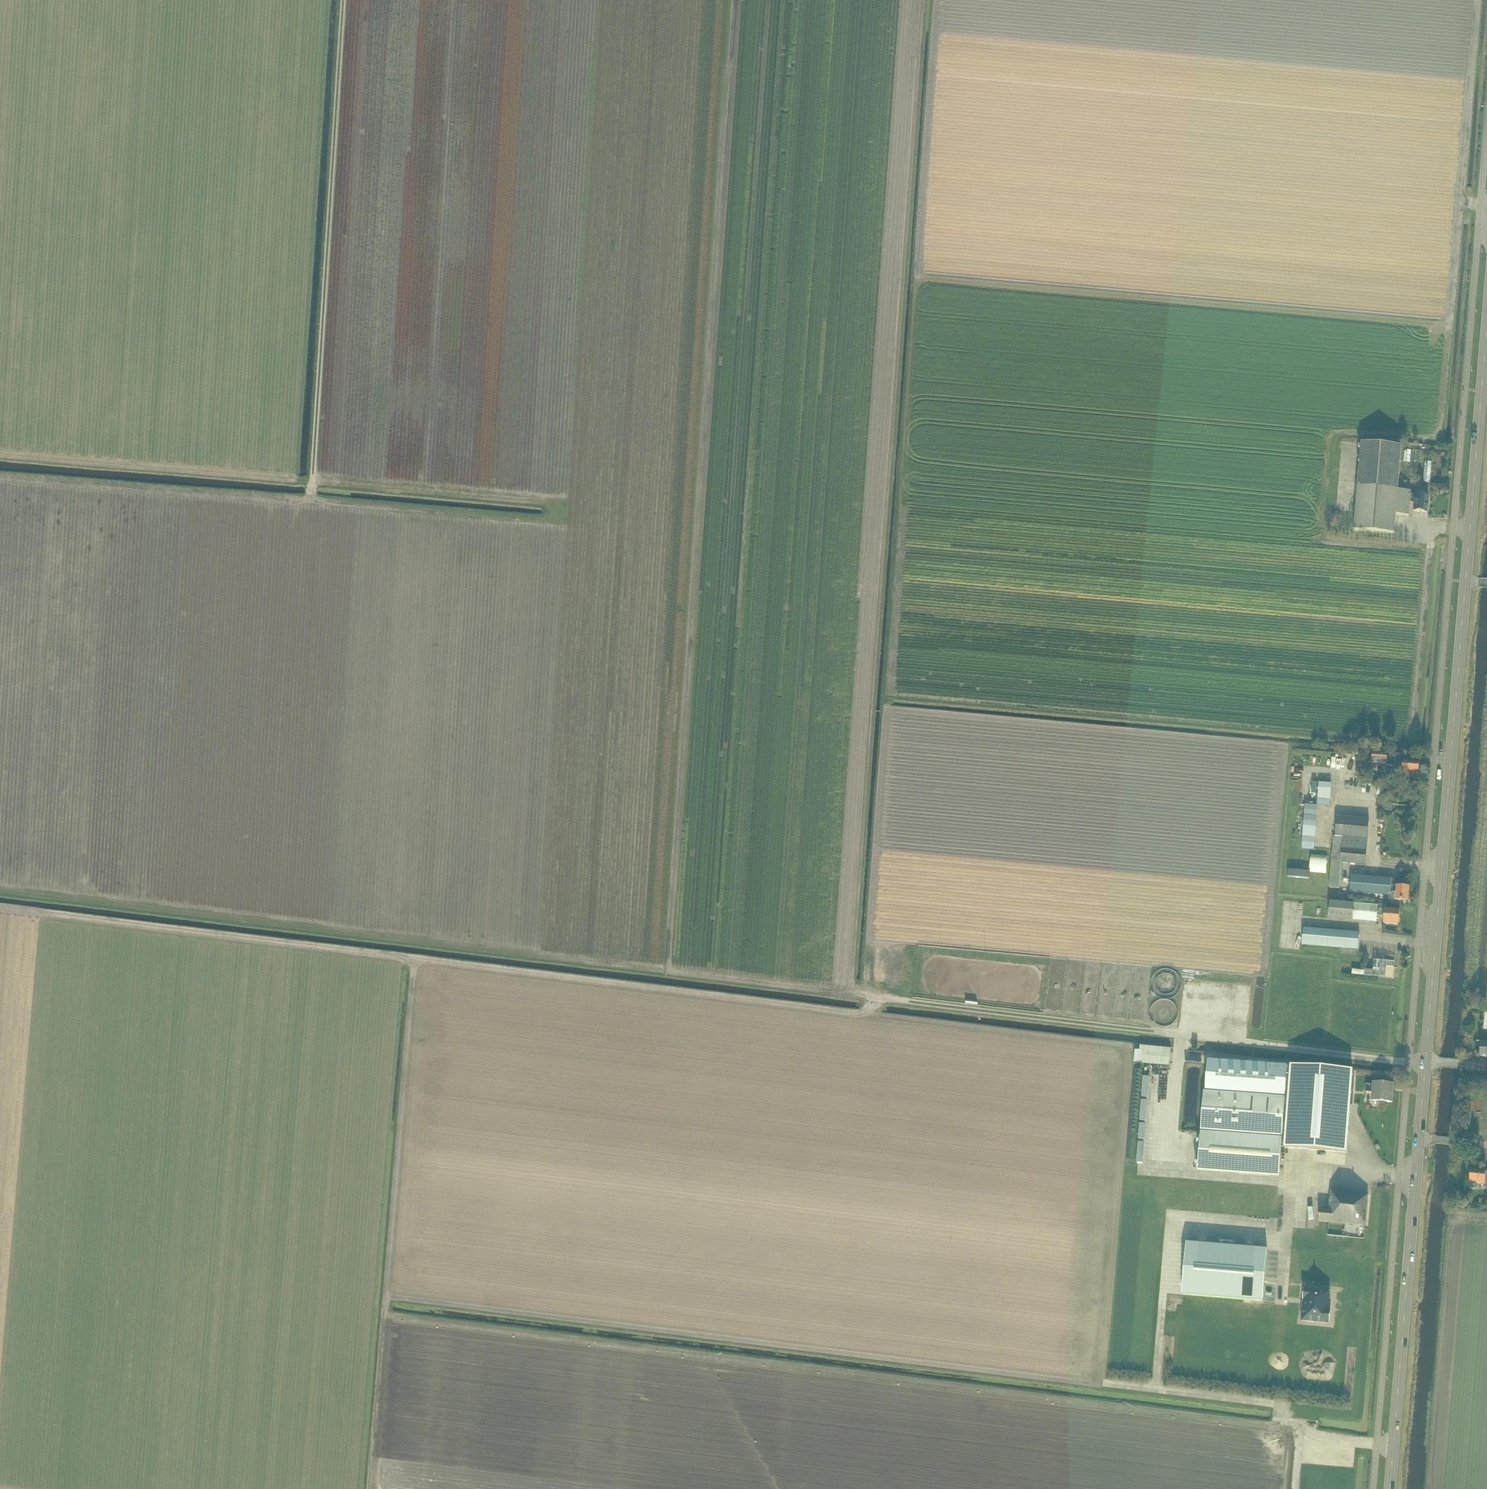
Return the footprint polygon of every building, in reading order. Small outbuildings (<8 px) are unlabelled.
[(1399,490),(1402,447),(1362,443),(1355,531),(1395,534),(1396,515),(1409,516),(1410,503),(1415,503),(1415,512),(1428,513),(1429,496),(1411,495),(1411,491),(1399,490)] [(1388,754),(1388,751),(1385,751),(1385,753),(1373,752),(1373,754),(1368,754),(1367,764),(1372,765),(1372,763),(1387,764),(1388,754)] [(1401,761),(1402,755),(1388,754),(1387,764),(1387,766),(1397,766),(1397,760),(1401,761)] [(1420,762),(1401,761),(1397,760),(1397,766),(1396,772),(1403,773),(1419,775),(1420,762)] [(1322,779),(1321,802),(1334,803),(1336,779),(1322,779)] [(1366,865),(1370,820),(1338,817),(1336,837),(1344,837),(1343,847),(1335,847),(1334,863),(1366,865)] [(1313,868),(1331,868),(1331,851),(1313,850),(1313,868)] [(1288,868),(1288,880),(1328,882),(1329,870),(1288,868)] [(1365,877),(1352,876),(1351,893),(1363,894),(1384,895),(1383,902),(1390,903),(1390,900),(1396,901),(1409,902),(1410,888),(1407,888),(1407,881),(1392,880),(1392,879),(1365,877)] [(1378,906),(1355,904),(1331,902),(1329,918),(1377,922),(1377,916),(1385,917),(1384,923),(1400,925),(1401,911),(1385,910),(1385,911),(1378,910),(1378,906)] [(1359,949),(1360,933),(1304,929),(1303,945),(1359,949)] [(890,951),(890,960),(908,960),(908,951),(890,951)] [(1387,967),(1388,961),(1374,960),(1373,976),(1394,979),(1395,968),(1387,967)] [(1347,1153),(1353,1072),(1288,1067),(1208,1061),(1200,1171),(1280,1177),(1282,1148),(1347,1153)] [(1393,1103),(1394,1085),(1374,1083),(1374,1085),(1366,1085),(1366,1093),(1373,1093),(1372,1101),(1393,1103)] [(1486,1174),(1486,1172),(1471,1171),(1471,1182),(1471,1187),(1472,1189),(1476,1189),(1478,1188),(1478,1184),(1486,1185),(1486,1184),(1486,1175),(1486,1174)] [(1366,1226),(1369,1196),(1331,1192),(1329,1211),(1321,1210),(1320,1221),(1366,1226)] [(1264,1302),(1268,1250),(1187,1243),(1183,1295),(1264,1302)] [(1309,1283),(1310,1260),(1294,1259),(1292,1282),(1303,1283),(1302,1288),(1299,1288),(1296,1320),(1324,1322),(1325,1322),(1326,1298),(1325,1298),(1325,1290),(1307,1288),(1307,1287),(1308,1283),(1309,1283)]
